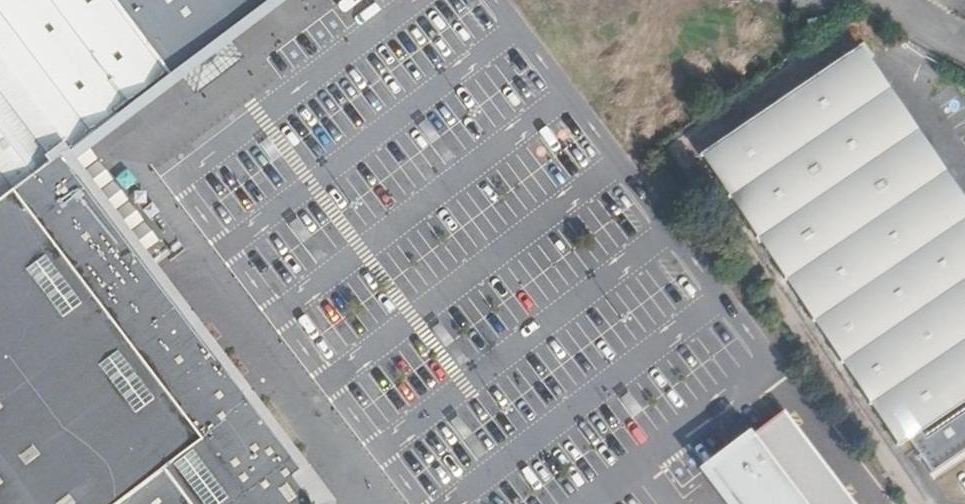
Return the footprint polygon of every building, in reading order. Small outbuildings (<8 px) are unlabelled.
[(177,301),(139,253),(159,237),(83,142),(175,73),(115,0),(0,0),(0,503),(316,503),(317,501),(294,472),(303,465),(177,301)] [(175,73),(272,0),(115,0),(175,73)] [(964,225),(964,201),(860,46),(849,53),(964,225)] [(930,472),(964,448),(964,225),(849,53),(699,154),(896,445),(907,438),(930,472)] [(784,411),(754,431),(751,427),(699,467),(727,503),(850,503),(784,411)]
